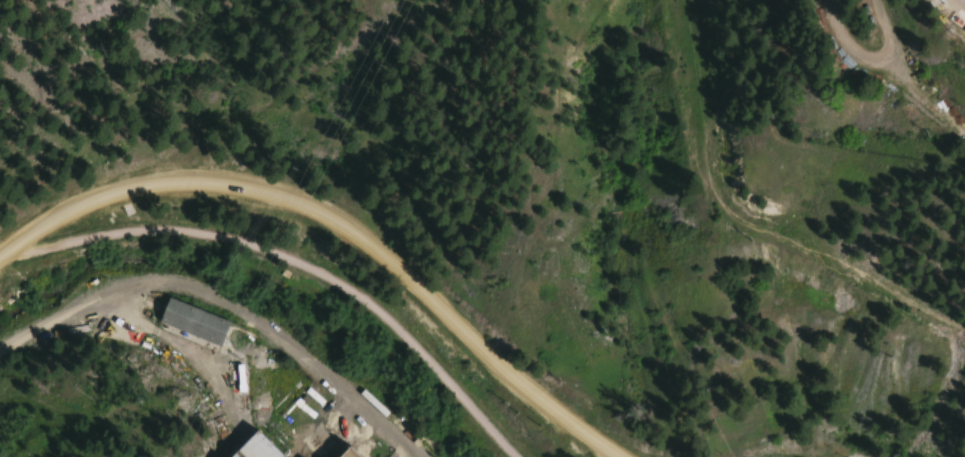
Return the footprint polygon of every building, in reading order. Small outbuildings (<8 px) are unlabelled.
[(217,347),(228,322),(166,296),(156,321),(217,347)] [(251,425),(233,447),(223,455),(218,453),(215,456),(284,456),(251,425)] [(343,443),(330,456),(357,456),(343,443)]
